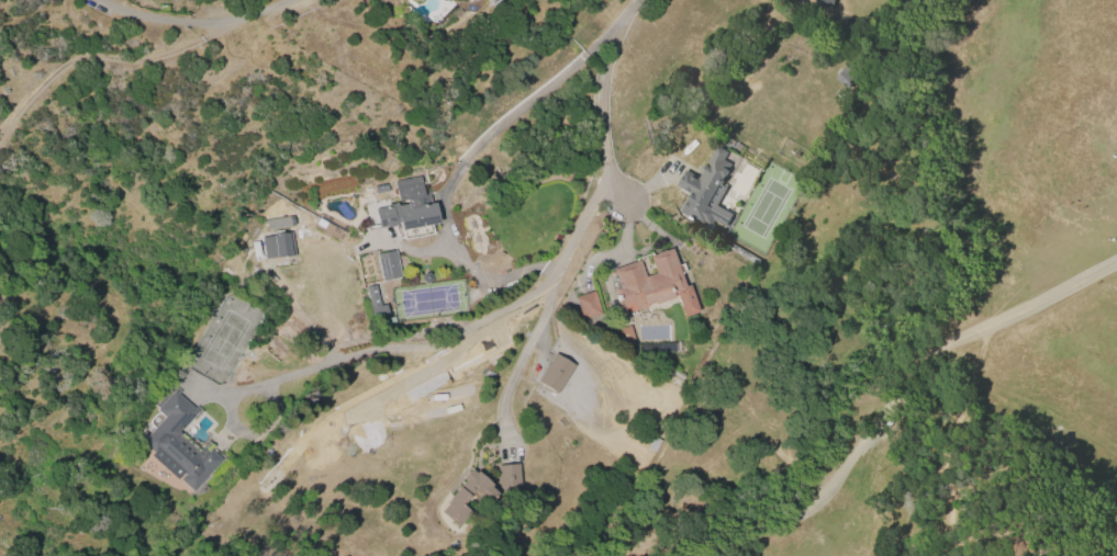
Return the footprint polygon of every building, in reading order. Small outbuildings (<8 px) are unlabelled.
[(452,1),(459,9),(472,0),(453,0),(452,1)] [(815,5),(816,0),(835,0),(833,10),(815,5)] [(835,78),(845,65),(862,79),(851,92),(835,78)] [(675,185),(684,171),(699,179),(716,146),(727,152),(724,159),(730,163),(719,184),(726,188),(716,206),(731,215),(725,227),(712,220),(707,228),(679,212),(690,193),(675,185)] [(439,222),(400,230),(399,225),(378,229),(373,208),(386,206),(386,205),(395,203),(396,206),(406,204),(405,200),(398,201),(394,182),(420,177),(422,192),(428,191),(431,202),(435,201),(439,222)] [(267,229),(290,227),(289,217),(266,219),(267,229)] [(264,259),(261,237),(263,236),(261,232),(269,231),(269,236),(286,234),(286,231),(290,231),(293,256),(281,258),(281,256),(264,259)] [(612,269),(637,260),(643,276),(655,273),(648,254),(671,247),(684,285),(689,284),(697,311),(682,317),(675,296),(654,304),(654,302),(644,305),(645,308),(637,310),(636,309),(624,314),(622,307),(619,308),(613,288),(614,287),(613,284),(616,283),(612,269)] [(381,281),(376,253),(394,249),(400,276),(381,281)] [(365,286),(375,284),(379,306),(386,304),(388,318),(372,321),(365,286)] [(573,297),(593,292),(600,314),(581,320),(573,297)] [(616,329),(629,325),(634,339),(632,340),(633,344),(621,348),(616,329)] [(554,352),(573,365),(556,394),(536,381),(554,352)] [(208,475),(210,477),(204,483),(203,480),(192,492),(179,479),(183,474),(181,473),(177,478),(150,455),(153,453),(141,442),(163,417),(155,410),(157,408),(154,406),(164,396),(166,398),(172,390),(197,412),(177,433),(198,451),(201,446),(208,452),(210,450),(221,461),(208,475)] [(646,449),(652,436),(660,441),(654,452),(646,449)] [(517,464),(520,491),(500,493),(496,466),(517,464)] [(458,527),(439,511),(449,500),(447,498),(463,480),(461,478),(470,469),(474,474),(477,473),(491,486),(489,487),(496,493),(489,502),(483,498),(478,504),(470,497),(462,504),(471,513),(458,527)]
